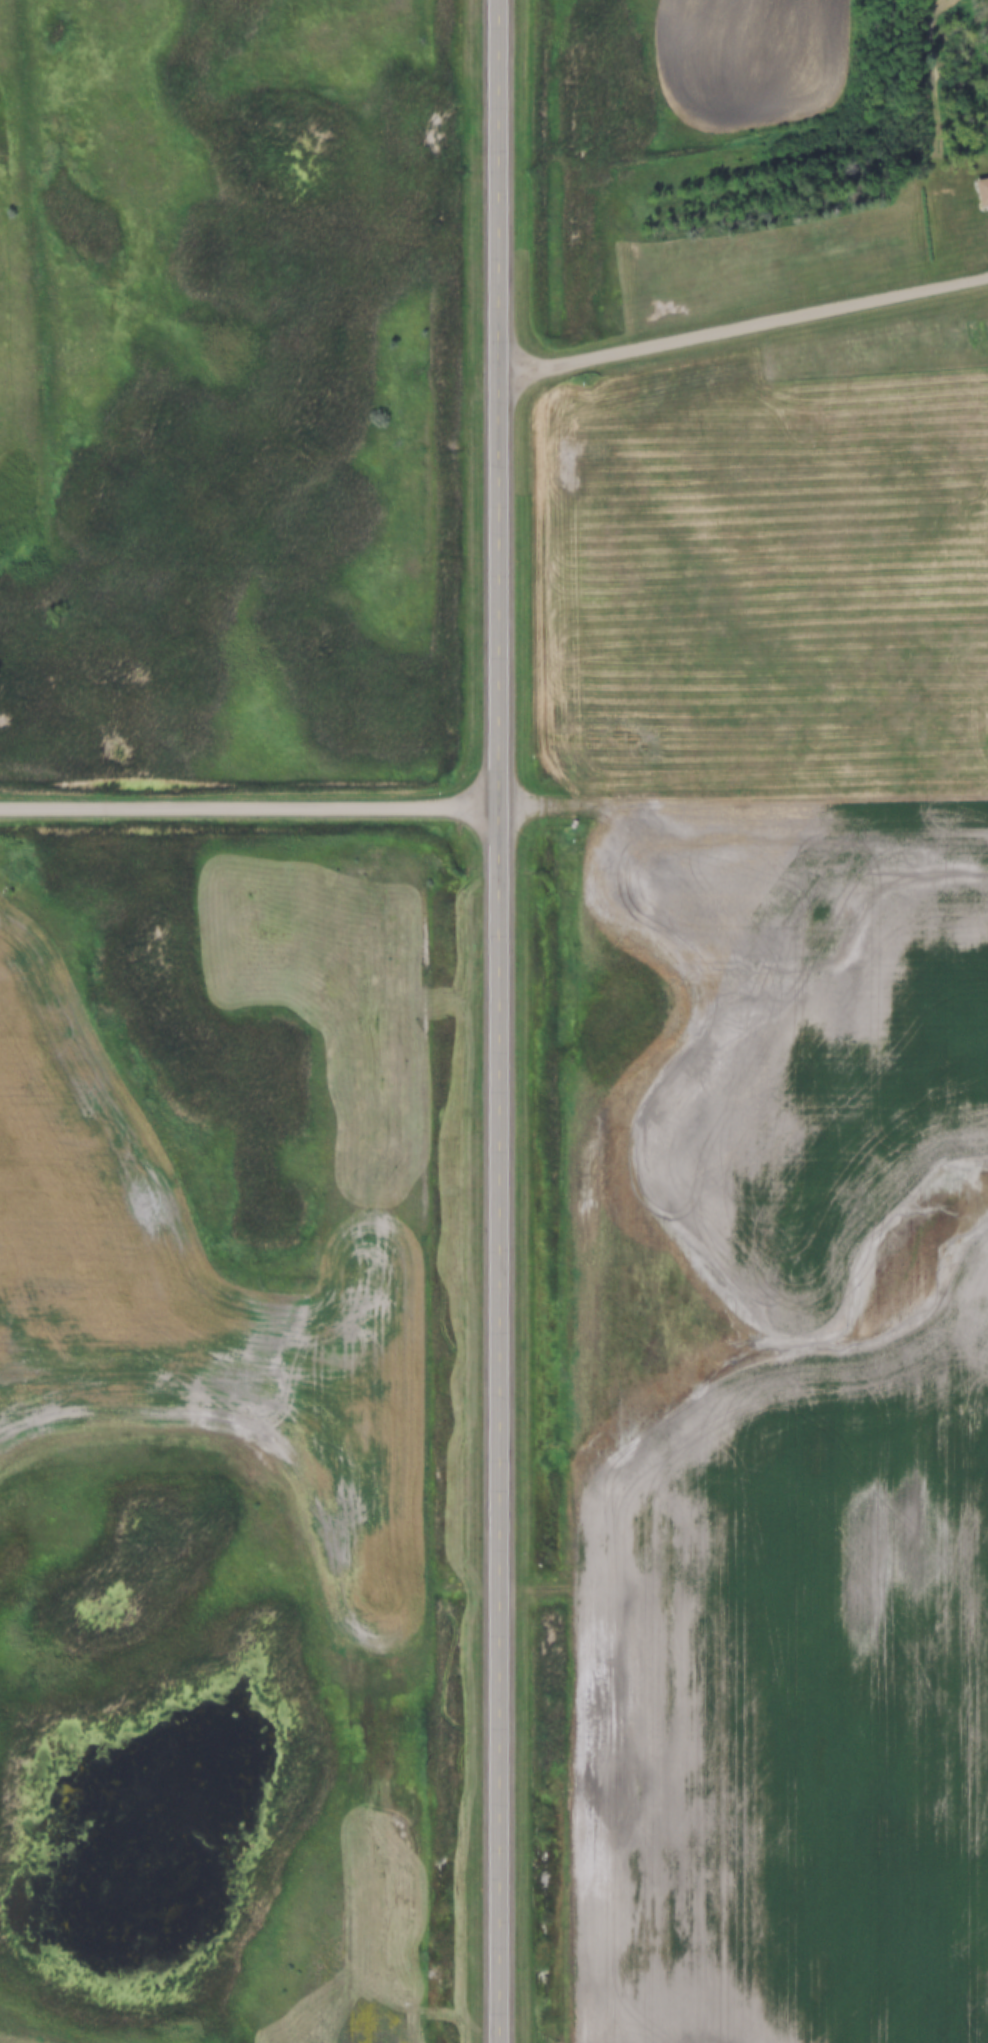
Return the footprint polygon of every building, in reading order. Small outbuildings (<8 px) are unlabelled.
[(975,180),(987,176),(987,204),(982,206),(975,180)]
